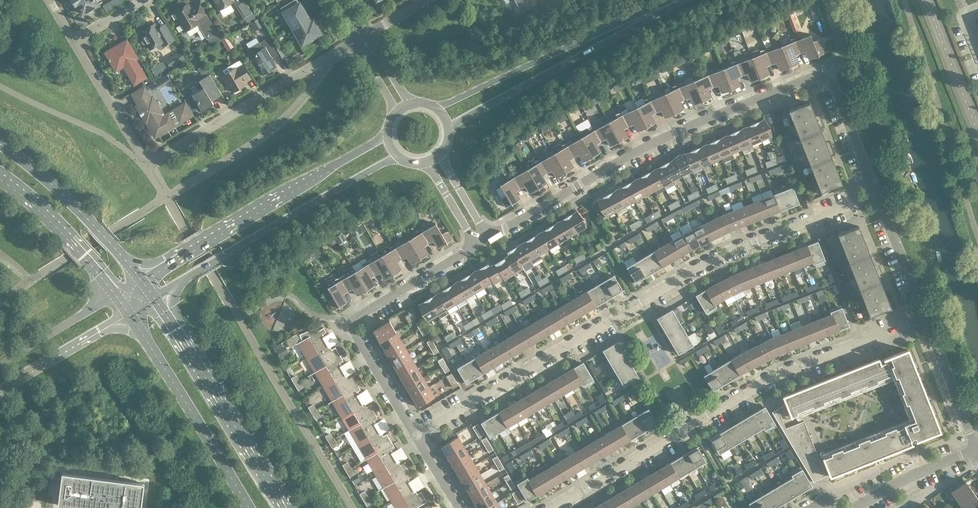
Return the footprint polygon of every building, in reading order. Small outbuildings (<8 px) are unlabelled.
[(95,0),(74,0),(82,14),(88,10),(89,12),(94,9),(93,7),(98,4),(95,0)] [(107,12),(116,7),(112,0),(111,0),(103,5),(107,12)] [(233,1),(245,20),(254,15),(253,12),(245,0),(214,0),(219,9),(233,1)] [(293,28),(309,19),(297,0),(293,0),(281,7),(293,28)] [(188,4),(175,11),(182,24),(180,25),(183,30),(185,29),(186,31),(198,23),(207,38),(217,33),(206,14),(207,14),(200,3),(191,9),(188,4)] [(798,6),(785,12),(793,30),(797,29),(791,14),(800,11),(798,6)] [(258,17),(255,11),(253,12),(254,15),(245,20),(248,24),(258,17)] [(525,12),(515,17),(517,23),(528,17),(525,12)] [(258,18),(249,23),(252,28),(261,23),(258,18)] [(310,22),(309,19),(293,28),(302,44),(311,39),(312,41),(322,35),(313,20),(310,22)] [(166,27),(160,30),(158,29),(155,23),(140,32),(143,37),(142,38),(141,40),(143,44),(145,44),(147,43),(151,49),(157,45),(158,47),(160,47),(166,44),(174,40),(166,27)] [(210,43),(222,36),(219,31),(207,38),(210,43)] [(800,35),(794,38),(799,50),(805,48),(809,58),(818,56),(818,57),(819,56),(818,56),(824,53),(819,40),(813,41),(810,34),(809,34),(810,35),(801,38),(800,35)] [(251,56),(262,74),(276,66),(267,52),(274,48),(268,38),(249,49),(253,55),(251,56)] [(799,50),(794,38),(789,39),(789,43),(781,46),(781,45),(789,68),(790,68),(789,67),(798,63),(794,52),(799,50)] [(136,56),(127,40),(118,45),(118,46),(106,53),(109,58),(108,59),(110,61),(112,64),(112,65),(114,69),(115,69),(116,71),(123,66),(128,67),(132,75),(130,77),(135,84),(146,77),(134,57),(136,56)] [(283,44),(277,48),(283,58),(289,54),(283,44)] [(789,68),(781,45),(780,46),(781,46),(772,49),(770,46),(765,49),(770,62),(775,59),(779,70),(789,67),(789,68)] [(733,52),(736,60),(741,73),(746,71),(750,81),(760,79),(752,57),(750,52),(740,55),(737,49),(733,52)] [(770,62),(765,49),(760,50),(760,54),(752,57),(760,79),(761,79),(760,78),(769,74),(765,64),(770,62)] [(185,59),(180,50),(169,57),(175,66),(185,59)] [(690,51),(682,54),(685,60),(692,57),(690,51)] [(223,76),(232,92),(246,84),(244,79),(249,76),(240,60),(234,64),(236,68),(223,76)] [(741,73),(736,60),(730,62),(731,65),(723,69),(723,68),(722,68),(731,91),(731,90),(740,85),(736,75),(741,73)] [(203,63),(197,67),(204,78),(210,74),(203,63)] [(731,91),(722,68),(722,69),(714,72),(712,69),(707,72),(712,84),(717,82),(721,92),(731,90),(731,91)] [(712,84),(707,72),(701,73),(702,77),(694,80),(693,80),(703,102),(703,101),(711,97),(707,86),(712,84)] [(170,80),(167,74),(147,86),(151,92),(170,80)] [(193,94),(202,110),(214,103),(210,97),(220,91),(210,74),(204,78),(195,83),(199,90),(193,94)] [(703,102),(693,80),(693,81),(685,84),(683,81),(678,84),(683,96),(689,94),(693,104),(702,102),(703,102)] [(683,96),(678,84),(672,86),(673,89),(665,93),(664,93),(675,115),(675,114),(683,109),(678,99),(683,96)] [(155,137),(192,115),(185,104),(162,117),(160,114),(162,112),(153,97),(150,98),(147,93),(136,99),(139,105),(137,106),(141,112),(142,111),(144,115),(143,115),(146,121),(149,120),(151,124),(149,125),(155,137)] [(675,115),(664,93),(664,94),(656,97),(654,94),(649,97),(655,110),(660,107),(665,117),(674,114),(674,115),(675,115)] [(655,110),(649,97),(643,100),(645,103),(637,107),(636,106),(636,107),(647,128),(647,127),(655,122),(650,112),(655,110)] [(788,110),(799,138),(821,129),(810,102),(788,110)] [(647,128),(636,107),(628,111),(626,108),(621,112),(627,124),(632,121),(637,131),(646,128),(647,128)] [(627,124),(621,112),(615,114),(617,117),(609,122),(608,121),(620,142),(627,136),(622,126),(627,124)] [(756,122),(754,123),(761,139),(771,135),(768,128),(769,127),(770,127),(764,118),(758,122),(756,123),(756,122)] [(620,142),(608,121),(608,122),(600,126),(598,123),(593,127),(600,139),(605,136),(610,145),(619,142),(619,143),(620,142)] [(761,139),(754,123),(752,124),(752,125),(750,126),(744,127),(751,144),(761,139)] [(600,139),(593,127),(587,129),(589,133),(581,137),(593,158),(593,157),(600,151),(595,141),(600,139)] [(753,148),(751,144),(744,127),(739,131),(737,131),(736,131),(734,132),(741,148),(743,152),(753,148)] [(831,156),(821,129),(799,138),(810,164),(831,156)] [(741,148),(734,132),(732,133),(730,134),(724,136),(731,152),(741,148)] [(569,138),(570,139),(566,143),(573,154),(578,151),(583,161),(592,157),(593,158),(581,137),(578,133),(569,138)] [(731,152),(724,136),(719,139),(717,140),(716,139),(714,140),(721,157),(731,152)] [(721,157),(714,140),(712,141),(712,142),(711,143),(704,145),(712,161),(721,157)] [(573,154),(566,143),(561,145),(560,144),(559,144),(551,148),(554,153),(566,173),(573,167),(568,157),(573,154)] [(712,161),(704,145),(699,148),(697,149),(697,148),(694,149),(702,165),(712,161)] [(702,165),(694,149),(692,150),(693,151),(691,152),(685,153),(692,170),(702,165)] [(566,173),(554,153),(553,153),(554,153),(546,158),(544,155),(539,158),(546,170),(551,167),(556,177),(565,173),(566,173)] [(692,170),(685,153),(678,155),(674,159),(682,174),(692,170)] [(842,183),(831,156),(810,164),(821,192),(842,183)] [(546,170),(539,158),(534,161),(533,159),(524,164),(527,168),(539,189),(539,188),(547,182),(541,173),(546,170)] [(682,174),(674,159),(668,162),(667,163),(666,162),(664,164),(672,179),(682,174)] [(504,160),(499,167),(505,177),(507,177),(512,174),(504,160)] [(803,174),(799,162),(794,164),(799,175),(803,174)] [(675,183),(672,179),(664,164),(662,165),(661,167),(654,169),(663,185),(665,188),(675,183)] [(539,189),(527,168),(527,169),(519,174),(517,171),(512,174),(519,186),(524,183),(529,192),(538,189),(539,189)] [(663,185),(654,169),(649,173),(647,173),(645,174),(653,190),(663,185)] [(519,186),(512,174),(507,177),(508,180),(500,184),(506,195),(501,199),(506,207),(511,204),(512,205),(512,204),(520,198),(514,189),(519,186)] [(653,190),(645,174),(643,175),(643,176),(642,177),(635,179),(644,195),(653,190)] [(644,195),(635,179),(630,183),(628,184),(628,183),(626,184),(634,200),(644,195)] [(634,200),(626,184),(624,185),(624,186),(623,187),(616,189),(625,205),(634,200)] [(792,187),(783,191),(789,207),(799,203),(792,187)] [(627,209),(625,205),(616,189),(611,193),(609,194),(609,193),(607,194),(615,210),(617,214),(627,209)] [(789,207),(783,191),(773,194),(780,211),(789,207)] [(615,210),(607,194),(605,195),(605,196),(603,197),(597,199),(591,204),(596,212),(602,208),(606,215),(615,210)] [(780,211),(773,194),(763,198),(770,215),(780,211)] [(770,215),(763,198),(753,202),(759,219),(770,215)] [(759,219),(753,202),(743,206),(749,223),(759,219)] [(749,223),(743,206),(733,210),(739,227),(749,223)] [(569,215),(567,216),(576,231),(586,226),(582,219),(583,218),(577,210),(572,214),(570,215),(569,215)] [(739,227),(733,210),(722,215),(729,231),(739,227)] [(729,231),(722,215),(712,220),(720,235),(729,231)] [(576,231),(567,216),(565,217),(565,218),(564,219),(558,221),(567,237),(576,231)] [(720,235),(712,220),(702,224),(710,240),(720,235)] [(567,237),(558,221),(553,225),(551,226),(549,227),(558,242),(567,237)] [(425,225),(420,229),(427,241),(432,238),(438,247),(447,243),(447,244),(448,243),(447,243),(452,239),(447,231),(442,233),(435,223),(435,224),(427,228),(425,225)] [(710,240),(702,224),(693,229),(700,245),(710,240)] [(837,234),(848,261),(870,253),(859,226),(837,234)] [(558,242),(549,227),(546,228),(547,229),(545,230),(539,232),(548,248),(558,242)] [(427,241),(420,229),(415,231),(416,235),(409,239),(408,239),(420,260),(421,259),(420,259),(428,253),(422,243),(427,241)] [(700,245),(693,229),(682,234),(691,250),(700,245)] [(548,248),(539,232),(534,236),(532,237),(530,238),(539,253),(548,248)] [(691,250),(682,234),(672,240),(681,255),(691,250)] [(539,253),(530,238),(528,239),(528,240),(527,241),(521,243),(530,259),(539,253)] [(420,260),(408,239),(401,244),(398,241),(394,245),(401,256),(405,254),(411,263),(420,259),(420,260)] [(681,255),(672,240),(663,246),(672,261),(681,255)] [(817,241),(807,245),(813,261),(812,262),(813,264),(825,260),(817,241)] [(530,259),(521,243),(516,247),(514,248),(513,248),(511,249),(521,264),(530,259)] [(401,256),(394,245),(388,247),(387,245),(379,250),(394,275),(401,269),(396,259),(401,256)] [(813,261),(807,245),(797,249),(803,265),(812,262),(813,261)] [(672,261),(663,246),(654,251),(663,266),(672,261)] [(521,264),(511,249),(507,251),(509,254),(504,258),(512,271),(522,266),(521,264)] [(803,265),(797,249),(787,253),(793,269),(803,265)] [(394,275),(379,250),(370,255),(371,257),(367,261),(374,272),(379,269),(384,279),(393,275),(393,276),(394,275)] [(663,266),(654,251),(645,256),(654,271),(663,266)] [(793,269),(787,253),(777,257),(783,273),(793,269)] [(880,280),(870,253),(848,261),(859,288),(880,280)] [(654,271),(645,256),(636,261),(645,276),(654,271)] [(783,273),(777,257),(766,261),(773,277),(783,273)] [(512,271),(504,258),(500,261),(495,263),(503,277),(504,279),(513,273),(512,271)] [(374,272),(367,261),(361,263),(360,261),(352,266),(355,271),(367,291),(374,285),(369,275),(374,272)] [(645,276),(636,261),(627,267),(635,282),(645,276)] [(773,277),(766,261),(756,265),(763,281),(773,277)] [(488,263),(483,265),(493,281),(492,281),(493,283),(503,277),(495,263),(489,265),(488,263)] [(493,281),(483,265),(481,267),(482,267),(480,269),(474,271),(483,286),(492,281),(493,281)] [(763,281),(756,265),(746,269),(753,285),(763,281)] [(355,271),(352,266),(347,269),(344,271),(344,272),(344,273),(340,277),(347,288),(352,285),(357,295),(366,291),(367,291),(355,271)] [(753,285),(746,269),(736,273),(743,289),(753,285)] [(483,286),(474,271),(469,275),(467,276),(467,275),(465,276),(474,292),(483,286)] [(743,289),(736,273),(725,278),(733,294),(743,289)] [(325,282),(328,287),(327,287),(334,297),(329,301),(334,309),(339,307),(340,307),(348,301),(342,291),(347,288),(340,277),(339,277),(338,275),(334,276),(334,277),(325,282)] [(614,275),(604,281),(613,296),(623,290),(614,275)] [(474,292),(465,276),(463,278),(462,280),(456,282),(465,297),(474,292)] [(733,294),(725,278),(715,283),(723,299),(733,294)] [(891,307),(880,280),(859,288),(870,316),(891,307)] [(613,296),(604,281),(595,286),(604,301),(613,296)] [(465,297),(456,282),(451,286),(449,287),(448,286),(446,287),(456,303),(465,297)] [(723,299),(715,283),(705,289),(714,304),(715,304),(723,299)] [(604,301),(595,286),(586,291),(595,306),(604,301)] [(853,297),(848,286),(844,287),(848,299),(853,297)] [(456,303),(446,287),(444,289),(445,289),(443,291),(437,293),(446,308),(456,303)] [(714,304),(705,289),(695,295),(707,315),(718,309),(715,304),(714,304)] [(595,306),(586,291),(577,296),(586,312),(595,306)] [(448,312),(446,308),(437,293),(432,297),(430,298),(430,297),(428,298),(437,314),(439,318),(448,312)] [(586,312),(577,296),(568,302),(577,317),(586,312)] [(437,314),(428,298),(426,300),(424,302),(418,304),(422,314),(422,313),(423,313),(427,320),(437,314)] [(577,317),(568,302),(559,308),(567,323),(577,317)] [(418,317),(412,307),(407,310),(409,314),(405,316),(409,323),(418,317)] [(830,311),(831,314),(832,314),(838,330),(849,326),(841,307),(830,311)] [(567,323),(559,308),(549,313),(558,328),(567,323)] [(677,318),(672,309),(657,318),(662,327),(677,318)] [(558,328),(549,313),(540,319),(549,334),(558,328)] [(832,314),(831,314),(821,318),(828,334),(838,330),(832,314)] [(682,327),(677,318),(662,327),(667,336),(682,327)] [(828,334),(821,318),(811,322),(818,338),(828,334)] [(549,334),(540,319),(531,324),(540,339),(549,334)] [(424,326),(420,320),(416,323),(419,329),(424,326)] [(374,331),(379,340),(395,331),(390,321),(374,331)] [(818,338),(811,322),(801,326),(808,342),(818,338)] [(540,339),(531,324),(521,330),(530,345),(540,339)] [(428,333),(424,326),(419,329),(423,335),(428,333)] [(808,342),(801,326),(791,330),(798,346),(808,342)] [(297,343),(308,360),(319,354),(315,348),(327,341),(323,334),(326,332),(324,327),(318,331),(316,327),(299,334),(302,340),(297,343)] [(688,336),(682,327),(667,336),(673,345),(688,336)] [(530,345),(521,330),(512,335),(521,350),(530,345)] [(798,346),(791,330),(781,334),(788,350),(798,346)] [(401,340),(395,331),(379,340),(385,350),(401,340)] [(788,350),(781,334),(770,338),(778,354),(788,350)] [(521,350),(512,335),(503,341),(512,356),(521,350)] [(693,345),(688,336),(673,345),(678,354),(693,345)] [(778,354),(770,338),(760,343),(768,359),(778,354)] [(435,345),(431,339),(427,342),(430,348),(435,345)] [(406,349),(401,340),(385,350),(390,359),(406,349)] [(332,349),(327,341),(315,348),(319,354),(308,360),(315,372),(341,356),(335,347),(332,349)] [(512,356),(503,341),(494,346),(502,361),(512,356)] [(623,350),(618,341),(603,350),(608,359),(623,350)] [(281,342),(273,347),(275,351),(276,350),(280,357),(289,352),(285,345),(284,346),(281,342)] [(768,359),(760,343),(750,348),(759,364),(768,359)] [(439,351),(435,345),(430,348),(434,354),(439,351)] [(502,361),(494,346),(484,352),(493,367),(502,361)] [(759,364),(750,348),(741,354),(749,369),(759,364)] [(412,359),(406,349),(390,359),(396,368),(412,359)] [(884,358),(885,362),(880,364),(878,359),(783,396),(786,403),(783,405),(787,415),(790,414),(792,419),(893,378),(909,419),(822,454),(829,473),(827,474),(827,475),(829,474),(830,476),(912,444),(910,439),(915,437),(916,440),(940,431),(908,349),(884,358)] [(628,359),(623,350),(608,359),(613,368),(628,359)] [(493,367),(484,352),(475,357),(484,372),(493,367)] [(749,369),(741,354),(731,359),(740,374),(749,369)] [(343,360),(341,356),(315,372),(325,389),(336,383),(333,377),(344,370),(340,363),(343,360)] [(446,364),(442,357),(438,360),(441,366),(446,364)] [(484,372),(475,357),(466,362),(475,377),(484,372)] [(417,368),(412,359),(396,368),(401,378),(417,368)] [(633,368),(628,359),(613,368),(618,377),(633,368)] [(740,374),(731,359),(722,365),(731,380),(740,374)] [(475,377),(466,362),(457,368),(466,383),(475,377)] [(595,382),(583,362),(573,368),(582,383),(581,383),(584,388),(595,382)] [(450,370),(446,364),(441,366),(445,372),(450,370)] [(731,380),(722,365),(713,370),(722,385),(731,380)] [(423,377),(417,368),(401,378),(407,387),(423,377)] [(582,383),(573,368),(564,373),(573,388),(581,383),(582,383)] [(639,377),(633,368),(618,377),(624,386),(639,377)] [(349,378),(344,370),(333,377),(336,383),(325,389),(332,401),(358,385),(352,376),(349,378)] [(722,385),(713,370),(704,375),(713,391),(722,385)] [(458,384),(451,373),(446,376),(452,387),(458,384)] [(573,388),(564,373),(554,379),(563,394),(573,388)] [(428,387),(423,377),(407,387),(412,396),(428,387)] [(563,394),(554,379),(545,384),(554,399),(563,394)] [(554,399),(545,384),(536,390),(545,405),(554,399)] [(360,389),(358,385),(332,401),(342,418),(353,412),(350,406),(361,399),(357,391),(360,389)] [(434,396),(428,387),(412,396),(419,407),(419,406),(434,396)] [(545,405),(536,390),(527,395),(535,410),(545,405)] [(535,410),(527,395),(517,401),(526,416),(535,410)] [(366,407),(361,399),(350,406),(353,412),(342,418),(349,430),(375,414),(370,405),(366,407)] [(526,416),(517,401),(508,406),(517,421),(526,416)] [(517,421),(508,406),(499,412),(508,427),(517,421)] [(775,423),(765,406),(755,412),(764,427),(763,427),(765,429),(775,423)] [(657,423),(648,408),(639,414),(647,429),(657,423)] [(785,428),(778,408),(772,412),(813,482),(826,475),(825,475),(804,421),(785,428)] [(508,427),(499,412),(490,417),(499,432),(508,427)] [(764,427),(755,412),(746,417),(755,432),(763,427),(764,427)] [(378,418),(375,414),(349,430),(359,447),(370,441),(367,435),(378,428),(374,420),(378,418)] [(647,429),(639,414),(630,419),(639,434),(647,429)] [(499,432),(490,417),(481,422),(490,437),(499,432)] [(755,432),(746,417),(737,422),(746,437),(755,432)] [(639,434),(630,419),(621,425),(630,440),(639,434)] [(746,437),(737,422),(729,427),(738,442),(746,437)] [(484,434),(478,423),(472,426),(479,437),(484,434)] [(630,440),(621,425),(612,430),(621,445),(630,440)] [(738,442),(729,427),(720,433),(729,448),(738,442)] [(383,436),(378,428),(367,435),(370,441),(359,447),(366,459),(392,443),(387,434),(383,436)] [(621,445),(612,430),(602,436),(611,451),(621,445)] [(729,448),(720,433),(710,438),(719,453),(729,448)] [(441,445),(448,456),(464,446),(458,436),(442,446),(442,445),(441,445)] [(611,451),(602,436),(593,441),(602,456),(611,451)] [(490,443),(486,437),(481,440),(485,446),(490,443)] [(602,456),(593,441),(584,447),(593,462),(602,456)] [(395,447),(392,443),(366,459),(376,476),(387,470),(384,464),(396,457),(391,449),(395,447)] [(493,449),(490,443),(485,446),(489,452),(493,449)] [(469,455),(464,446),(448,456),(453,465),(469,455)] [(697,446),(687,452),(696,467),(706,461),(697,446)] [(593,462),(584,447),(575,452),(583,467),(593,462)] [(583,467),(575,452),(565,458),(574,473),(583,467)] [(696,467),(687,452),(678,457),(687,472),(696,467)] [(475,465),(469,455),(453,465),(459,474),(475,465)] [(501,462),(497,456),(492,458),(496,465),(501,462)] [(400,465),(396,457),(384,464),(387,470),(376,476),(383,488),(410,472),(404,462),(400,465)] [(687,472),(678,457),(670,462),(679,477),(687,472)] [(574,473),(565,458),(556,463),(565,478),(574,473)] [(504,468),(501,462),(496,465),(500,471),(504,468)] [(679,477),(670,462),(660,468),(669,483),(679,477)] [(565,478),(556,463),(547,469),(556,484),(565,478)] [(480,474),(475,465),(459,474),(464,483),(480,474)] [(669,483),(660,468),(651,473),(660,488),(669,483)] [(812,486),(802,468),(791,475),(793,477),(793,476),(802,491),(812,486)] [(556,484),(547,469),(537,474),(546,489),(556,484)] [(58,505),(83,507),(141,507),(144,483),(63,472),(58,505)] [(412,476),(410,472),(383,488),(394,505),(404,498),(401,493),(413,486),(408,478),(412,476)] [(660,488),(651,473),(642,479),(651,494),(660,488)] [(486,483),(480,474),(464,483),(470,493),(486,483)] [(512,480),(508,474),(503,477),(507,483),(512,480)] [(537,474),(529,479),(528,480),(537,495),(546,489),(537,474)] [(793,476),(793,477),(785,482),(793,497),(802,491),(793,476)] [(527,477),(517,483),(527,500),(537,495),(528,480),(529,479),(527,477)] [(651,494),(642,479),(632,484),(641,499),(651,494)] [(515,486),(512,480),(507,483),(511,489),(515,486)] [(951,491),(957,500),(972,490),(966,481),(951,491)] [(793,497),(785,482),(776,487),(785,502),(793,497)] [(491,493),(486,483),(470,493),(475,502),(491,493)] [(641,499),(632,484),(623,490),(632,505),(641,499)] [(413,486),(401,493),(404,498),(394,505),(395,507),(416,507),(427,501),(421,491),(417,493),(413,486)] [(785,502),(776,487),(767,492),(776,507),(785,502)] [(524,500),(517,490),(512,493),(518,504),(524,500)] [(623,490),(614,495),(621,507),(627,507),(632,505),(623,490)] [(972,490),(957,500),(963,507),(965,507),(977,499),(972,490)] [(767,492),(758,497),(765,507),(774,507),(776,507),(767,492)] [(491,493),(475,502),(479,507),(486,507),(497,502),(491,493)] [(614,495),(605,501),(609,507),(621,507),(614,495)] [(758,497),(749,503),(752,507),(765,507),(758,497)] [(965,507),(977,507),(977,499),(965,507)]
